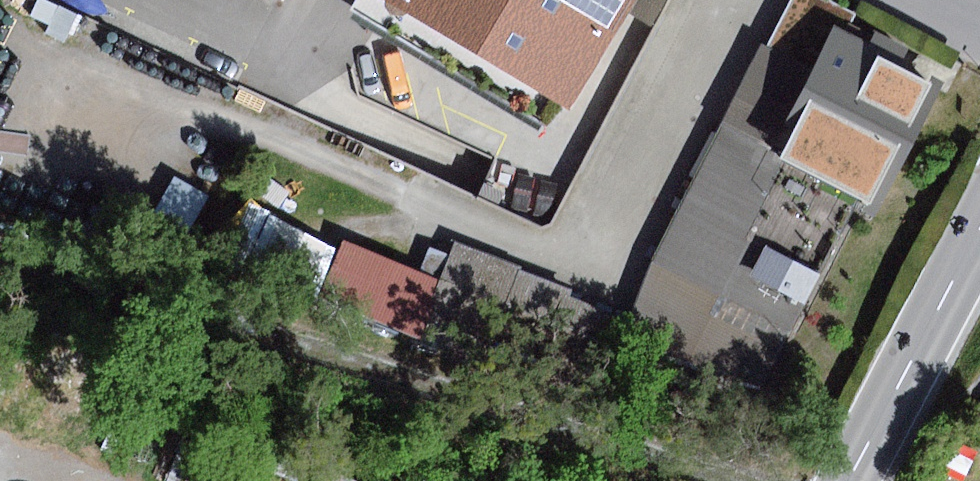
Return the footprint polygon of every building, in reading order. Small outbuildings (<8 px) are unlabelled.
[(355,10),(550,127),(627,0),(361,0),(355,10)] [(817,71),(840,28),(849,11),(829,0),(793,0),(769,45),(817,71)] [(872,44),(840,28),(817,71),(787,128),(797,133),(783,160),(859,200),(880,211),(946,84),(906,63),(912,52),(878,33),(872,44)] [(764,43),(720,127),(783,160),(797,133),(787,128),(817,71),(769,45),(764,43)] [(859,200),(783,160),(720,127),(653,259),(626,341),(764,391),(859,200)] [(345,239),(325,292),(418,327),(425,308),(470,325),(480,300),(567,332),(582,292),(522,270),(523,267),(456,243),(444,276),(345,239)] [(328,470),(321,480),(352,480),(328,470)]
